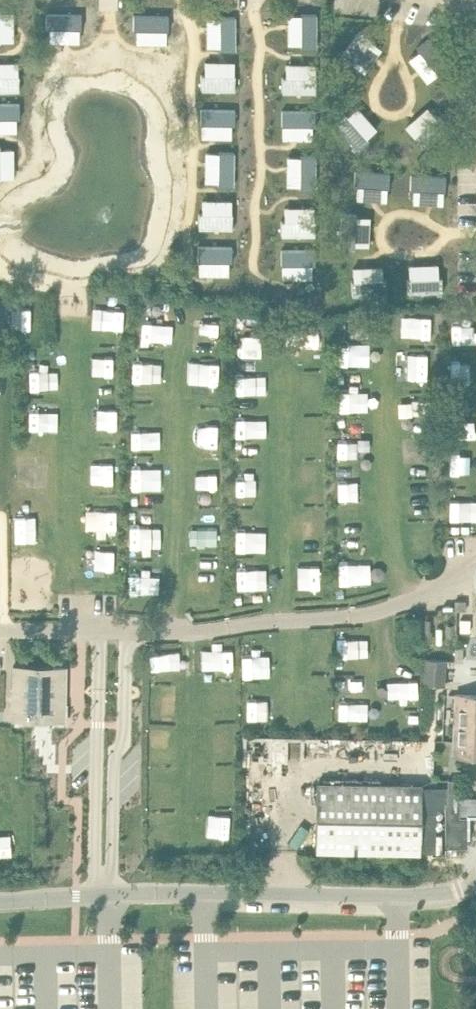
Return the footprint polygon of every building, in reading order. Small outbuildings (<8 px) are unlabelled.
[(180,0),(134,0),(134,10),(180,9),(180,0)] [(94,32),(94,16),(44,14),(43,30),(94,32)] [(288,21),(288,40),(324,40),(324,20),(288,21)] [(29,53),(30,37),(0,36),(0,53),(29,53)] [(323,55),(323,41),(284,41),(283,75),(306,76),(307,54),(323,55)] [(35,95),(34,78),(0,79),(0,96),(35,95)] [(279,97),(322,96),(321,80),(278,81),(279,97)] [(214,97),(213,113),(238,114),(238,97),(214,97)] [(31,136),(30,120),(0,121),(0,136),(31,136)] [(272,145),(313,146),(314,123),(273,122),(272,145)] [(273,187),(297,188),(297,176),(315,176),(315,163),(274,162),(273,187)] [(403,165),(402,187),(419,188),(420,166),(403,165)] [(427,174),(427,206),(465,206),(465,189),(449,189),(449,173),(427,174)] [(308,223),(308,207),(270,207),(270,223),(308,223)] [(269,248),(270,268),(321,267),(321,246),(269,248)] [(198,286),(234,286),(235,271),(198,270),(198,286)] [(0,297),(0,313),(41,315),(42,298),(0,297)] [(125,298),(101,299),(102,324),(125,324),(125,298)] [(221,349),(222,325),(198,324),(197,348),(221,349)] [(474,340),(475,326),(449,326),(449,340),(474,340)] [(403,376),(435,375),(434,352),(402,353),(403,376)] [(449,359),(449,379),(475,379),(475,359),(449,359)] [(340,393),(339,410),(371,411),(372,395),(340,393)] [(43,433),(44,411),(29,410),(29,433),(43,433)] [(237,417),(237,431),(261,430),(261,416),(237,417)] [(133,429),(134,447),(146,446),(146,429),(133,429)] [(202,447),(220,446),(219,430),(201,431),(202,447)] [(336,491),(362,492),(363,469),(337,468),(336,491)] [(199,471),(200,489),(218,488),(217,470),(199,471)] [(157,499),(157,479),(134,479),(134,499),(157,499)] [(260,535),(260,516),(236,517),(236,535),(260,535)] [(46,541),(46,520),(15,519),(14,541),(46,541)] [(338,522),(337,545),(363,547),(364,523),(338,522)] [(301,558),(302,571),(326,569),(325,556),(301,558)] [(342,578),(362,579),(362,559),(342,559),(342,578)] [(241,567),(241,586),(256,586),(256,568),(241,567)] [(456,643),(456,610),(429,610),(429,643),(456,643)] [(213,649),(213,672),(237,673),(238,650),(213,649)] [(427,657),(426,683),(449,684),(450,658),(427,657)] [(13,666),(11,719),(64,720),(66,668),(13,666)] [(402,678),(403,701),(422,700),(421,677),(402,678)] [(453,754),(475,755),(475,695),(456,694),(453,754)] [(417,720),(395,720),(396,748),(417,748),(417,720)] [(326,750),(327,730),(307,730),(306,749),(326,750)] [(467,830),(467,819),(467,816),(459,817),(459,803),(456,803),(457,796),(457,779),(448,779),(448,803),(444,802),(445,847),(467,847),(467,836),(467,830)] [(316,782),(315,852),(420,854),(421,784),(316,782)] [(234,813),(211,813),(210,843),(233,843),(234,813)] [(58,999),(77,1000),(78,971),(59,971),(58,999)]
